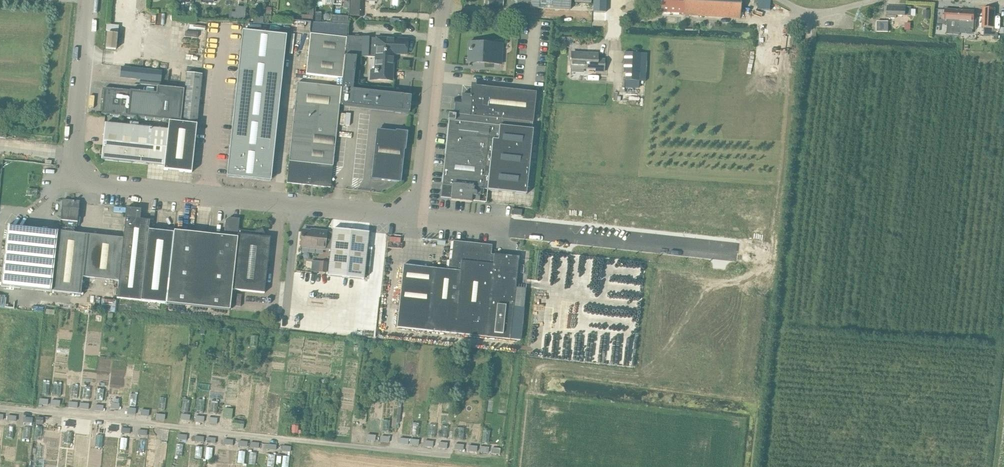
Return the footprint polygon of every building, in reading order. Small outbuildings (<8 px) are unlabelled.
[(349,16),(359,17),(359,0),(351,0),(350,0),(349,16)] [(530,8),(569,11),(570,0),(517,0),(517,4),(517,5),(530,6),(530,8)] [(592,10),(602,11),(603,0),(592,0),(592,10)] [(682,16),(739,19),(740,0),(661,0),(661,13),(682,14),(682,16)] [(770,0),(769,0),(758,0),(757,9),(770,9),(770,0)] [(887,6),(886,18),(896,18),(896,16),(911,17),(911,7),(887,6)] [(983,8),(982,28),(984,28),(992,28),(994,28),(995,9),(983,8)] [(942,15),(942,19),(947,20),(946,34),(958,35),(959,29),(960,29),(961,10),(945,9),(944,15),(942,15)] [(960,29),(973,30),(973,28),(976,28),(976,21),(977,13),(974,13),(975,11),(961,10),(960,29)] [(306,74),(305,74),(342,78),(346,38),(347,24),(310,22),(309,30),(309,34),(310,34),(309,46),(306,74)] [(876,22),(876,32),(888,32),(888,22),(876,22)] [(984,28),(983,36),(997,37),(997,33),(994,32),(994,28),(992,28),(987,28),(984,28)] [(270,181),(286,35),(242,31),(226,176),(270,181)] [(105,44),(105,48),(116,49),(117,34),(106,33),(105,44)] [(407,39),(376,38),(347,36),(347,56),(356,57),(375,57),(374,71),(370,71),(370,80),(392,81),(393,54),(406,55),(407,39)] [(469,43),(468,59),(482,60),(482,64),(502,64),(503,44),(469,43)] [(647,53),(624,52),(622,72),(625,72),(624,88),(638,89),(639,73),(646,74),(647,53)] [(597,54),(571,53),(570,68),(595,70),(595,72),(603,72),(604,60),(597,60),(597,54)] [(346,56),(341,105),(408,112),(410,96),(352,90),(353,86),(356,57),(347,56),(346,56)] [(130,68),(129,78),(139,80),(139,84),(159,86),(160,71),(130,68)] [(184,90),(180,122),(196,124),(201,75),(186,73),(184,90)] [(286,183),(308,185),(330,188),(340,88),(297,83),(286,183)] [(453,115),(449,114),(448,121),(531,130),(536,93),(472,86),(471,95),(461,94),(460,104),(454,104),(453,115)] [(104,88),(101,114),(180,122),(184,90),(157,87),(156,94),(104,88)] [(157,166),(163,167),(164,167),(163,170),(191,173),(196,124),(168,121),(167,130),(105,124),(101,160),(148,165),(157,166)] [(440,198),(450,199),(451,199),(450,201),(471,203),(471,201),(485,203),(487,190),(524,194),(531,130),(448,121),(441,186),(440,198)] [(371,179),(400,182),(404,150),(405,150),(407,132),(396,131),(395,132),(376,130),(371,179)] [(60,232),(74,234),(75,227),(77,227),(79,202),(62,201),(59,226),(61,226),(60,232)] [(118,282),(117,298),(166,303),(174,233),(174,231),(174,233),(149,230),(150,221),(140,220),(141,210),(126,208),(123,239),(122,239),(117,281),(118,282)] [(174,233),(166,303),(229,310),(230,308),(232,290),(231,290),(238,230),(239,219),(229,218),(225,221),(224,236),(174,231),(174,233)] [(6,235),(1,286),(51,292),(57,232),(7,226),(6,235)] [(238,230),(231,290),(232,290),(241,291),(264,294),(270,238),(261,237),(262,235),(264,234),(262,228),(253,232),(238,230)] [(330,250),(327,276),(364,279),(368,233),(332,229),(331,233),(326,232),(326,231),(310,230),(310,231),(302,230),(300,248),(324,250),(324,249),(330,250)] [(57,232),(51,292),(62,293),(62,298),(74,300),(75,294),(80,295),(82,278),(117,281),(122,239),(119,238),(74,234),(60,232),(57,232)] [(403,265),(399,296),(395,328),(520,341),(523,308),(513,307),(518,257),(493,254),(493,255),(490,254),(491,245),(453,241),(451,260),(448,260),(447,270),(403,265)] [(319,261),(318,272),(326,273),(327,262),(319,261)] [(251,336),(250,346),(257,347),(258,337),(251,336)] [(224,408),(223,418),(231,419),(233,409),(224,408)]
